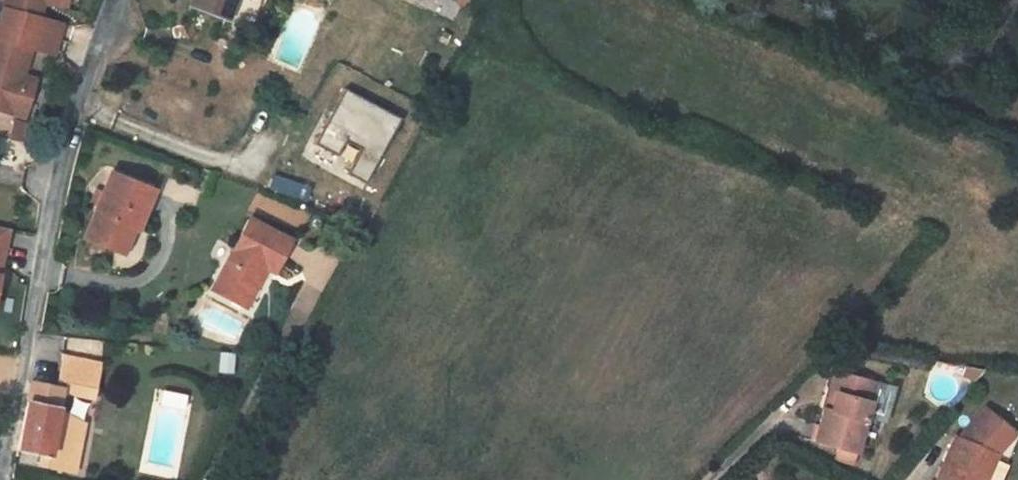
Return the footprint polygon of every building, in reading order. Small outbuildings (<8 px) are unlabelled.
[(24,117),(32,91),(19,87),(31,48),(34,49),(43,19),(39,18),(44,0),(6,0),(0,20),(0,110),(24,117)] [(191,5),(227,19),(234,0),(193,0),(191,5)] [(62,24),(43,19),(34,49),(54,54),(62,24)] [(343,87),(314,143),(337,155),(345,140),(361,148),(348,173),(366,183),(401,118),(343,87)] [(35,128),(12,124),(10,138),(32,142),(35,128)] [(96,207),(84,237),(120,251),(128,227),(137,230),(153,191),(110,173),(103,190),(96,207)] [(89,204),(96,207),(103,190),(96,188),(89,204)] [(212,289),(240,304),(260,265),(273,272),(290,240),(249,217),(212,289)] [(127,254),(137,230),(128,227),(120,251),(127,254)] [(62,356),(58,382),(96,389),(100,364),(62,356)] [(835,373),(824,409),(834,412),(844,375),(835,373)] [(876,385),(844,375),(834,412),(824,409),(815,442),(838,450),(834,459),(851,464),(854,455),(856,452),(876,385)] [(58,382),(57,387),(62,388),(62,393),(94,398),(96,389),(58,382)] [(30,383),(18,448),(49,456),(47,466),(74,470),(83,423),(59,410),(62,393),(62,388),(57,387),(30,383)] [(1000,457),(1017,435),(987,411),(962,442),(955,457),(950,455),(946,463),(947,466),(940,479),(989,479),(1000,457)]
